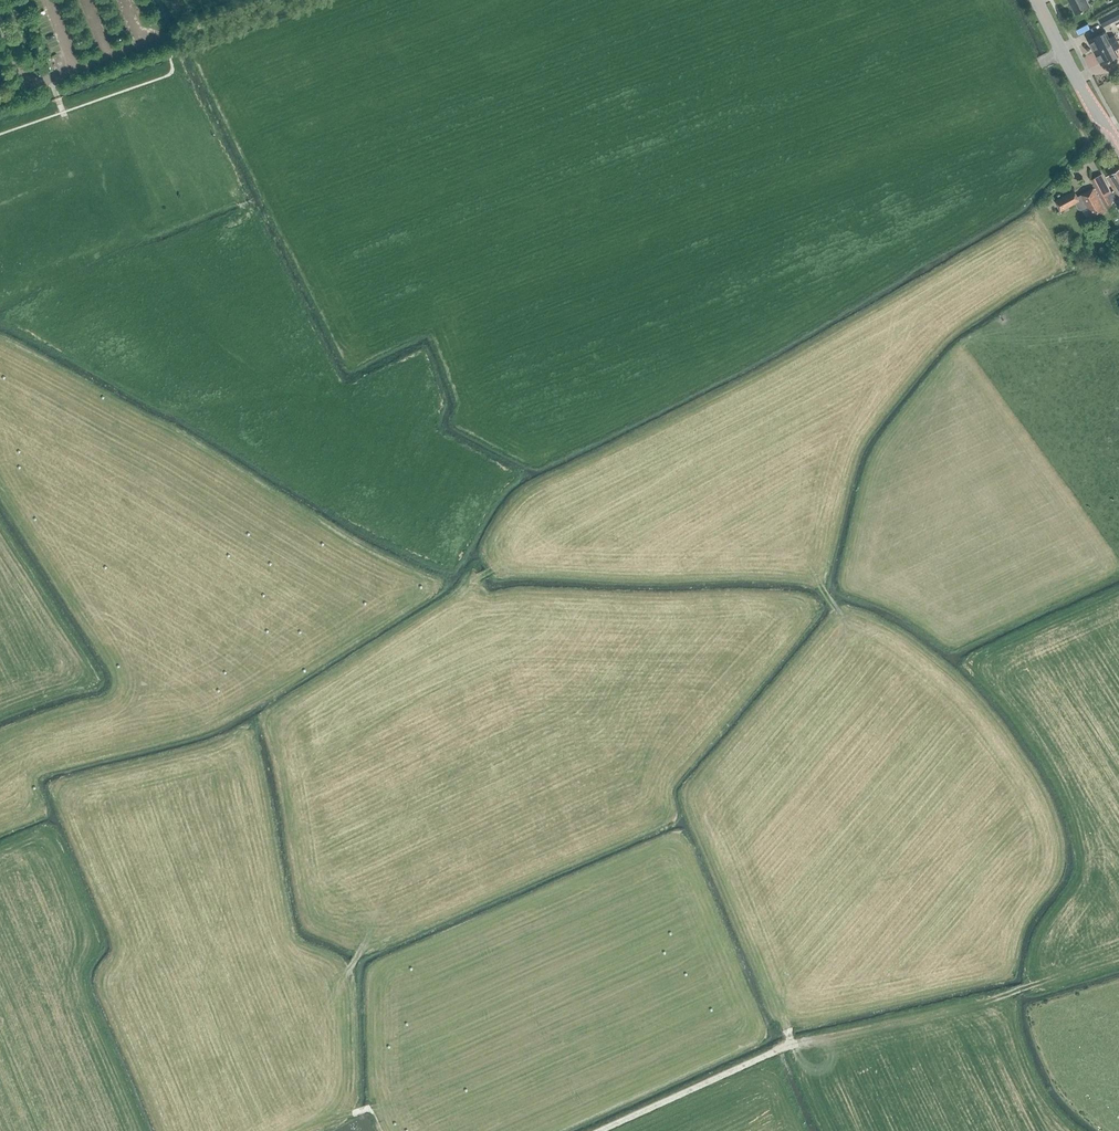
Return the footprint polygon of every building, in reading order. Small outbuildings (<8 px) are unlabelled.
[(1074,14),(1089,6),(1086,0),(1067,0),(1074,14)] [(1098,18),(1103,27),(1118,19),(1118,9),(1118,8),(1098,18)] [(1088,40),(1094,52),(1117,41),(1114,36),(1108,39),(1105,32),(1088,40)] [(1094,52),(1100,64),(1117,56),(1114,50),(1118,47),(1118,46),(1117,41),(1094,52)] [(1111,190),(1107,193),(1110,198),(1104,202),(1109,210),(1114,207),(1111,202),(1118,198),(1118,168),(1107,175),(1114,189),(1111,190)] [(1091,179),(1104,202),(1110,198),(1107,193),(1111,190),(1101,173),(1091,179)] [(1081,195),(1077,197),(1074,190),(1055,200),(1060,210),(1075,203),(1076,205),(1078,209),(1081,209),(1088,206),(1092,216),(1103,210),(1092,188),(1081,194),(1081,195)]
